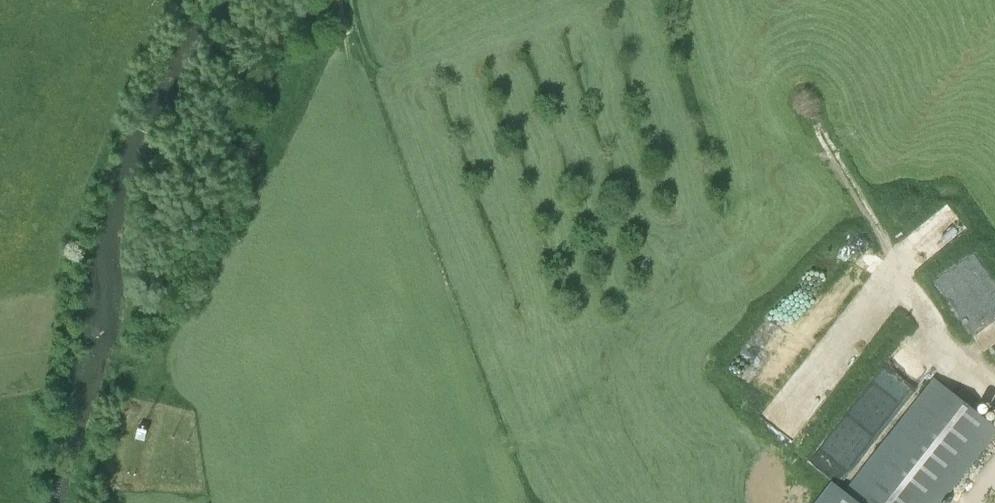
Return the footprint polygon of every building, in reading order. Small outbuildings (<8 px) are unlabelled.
[(860,502),(940,502),(994,433),(994,426),(932,377),(844,490),(860,502)]
